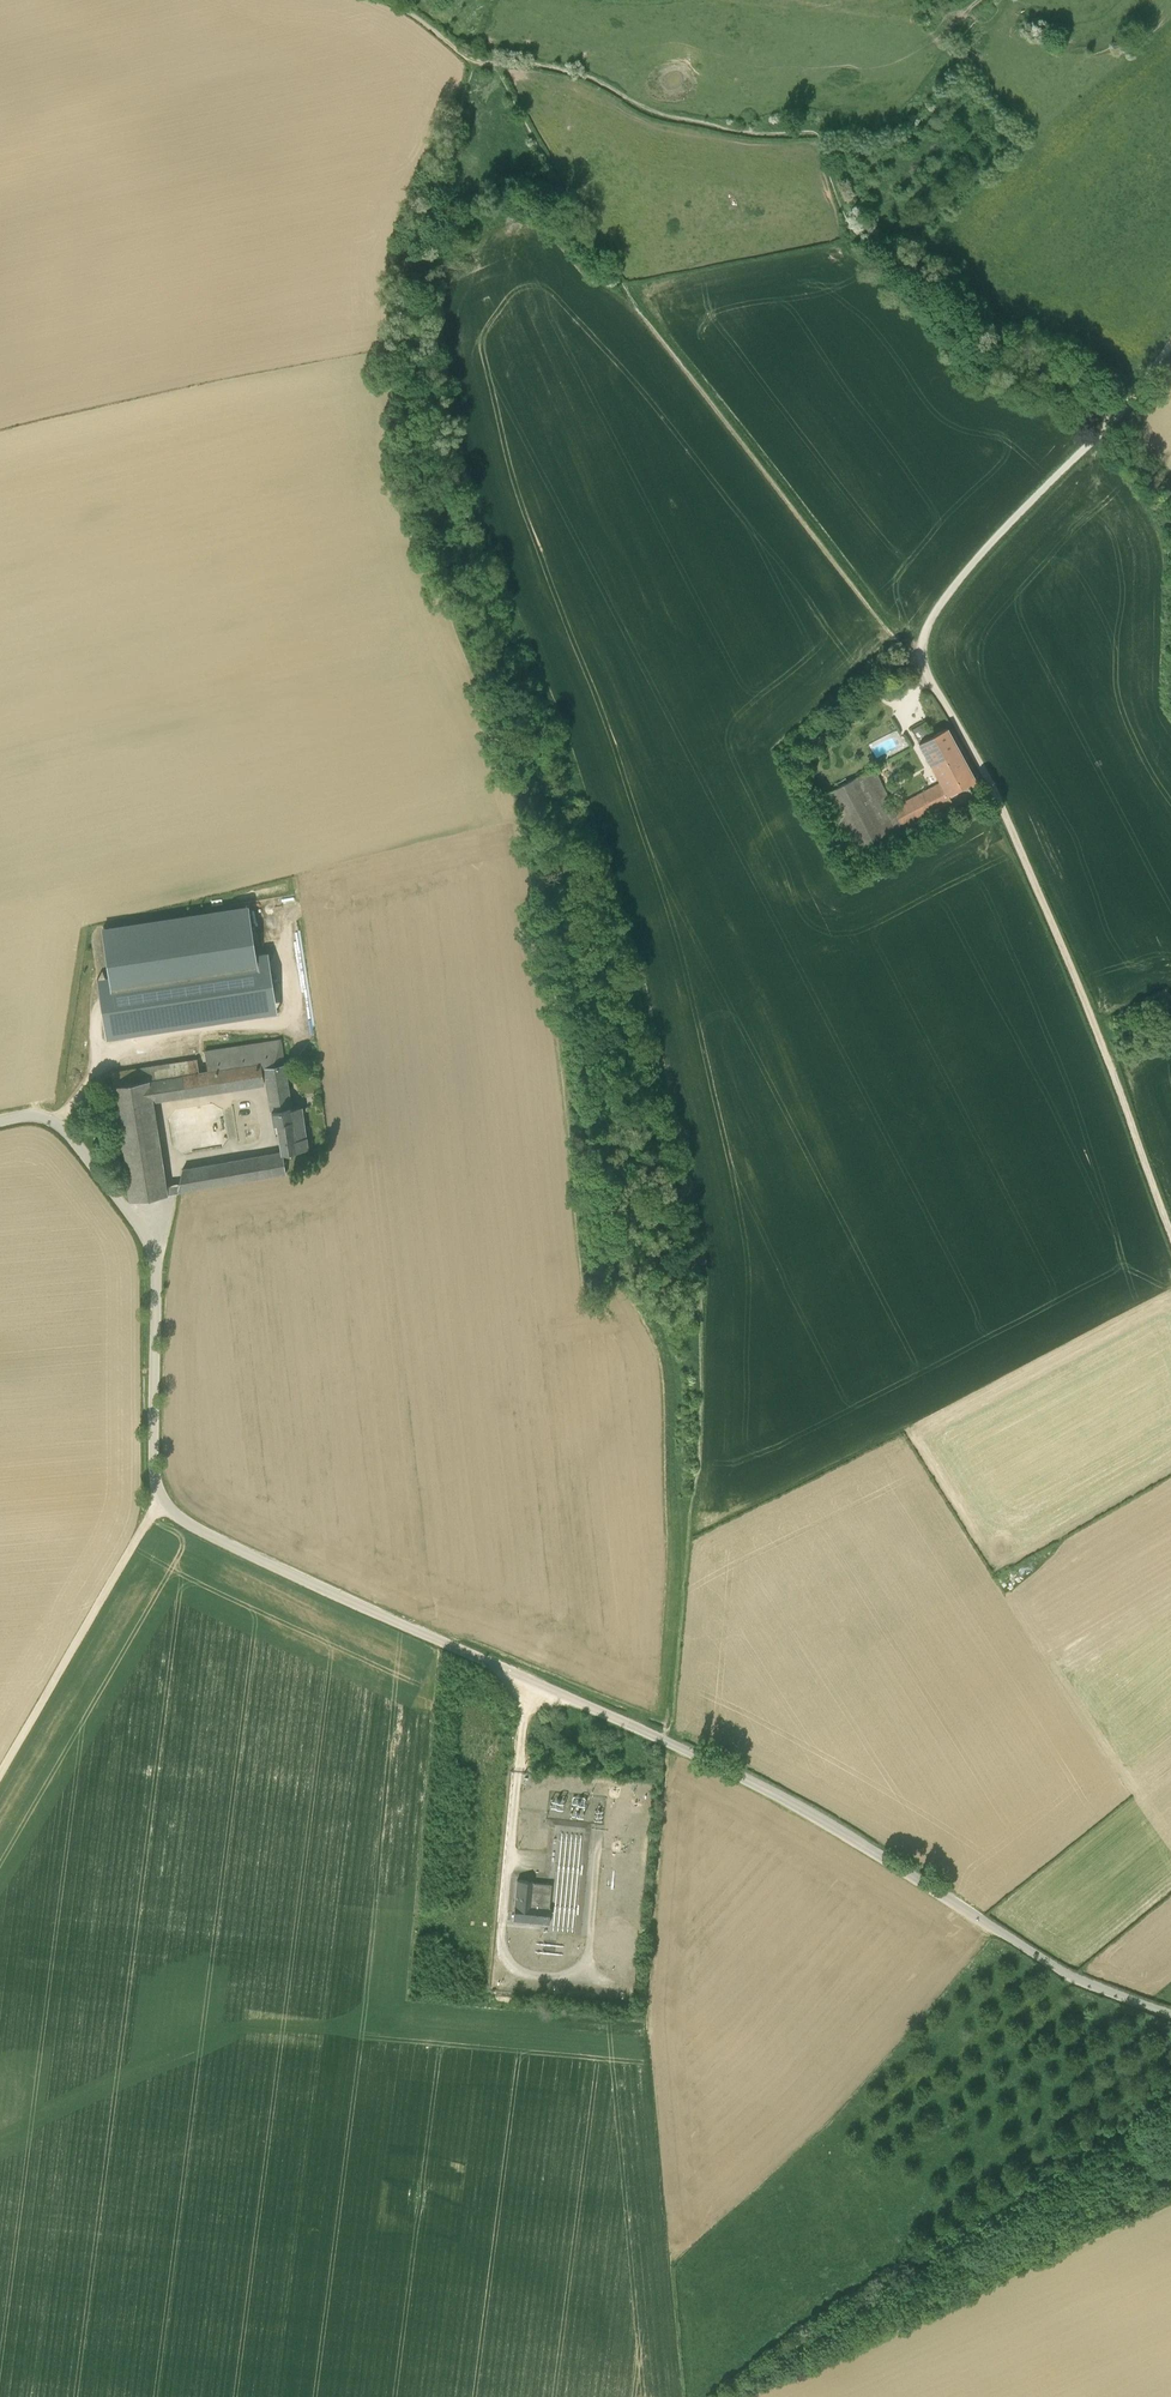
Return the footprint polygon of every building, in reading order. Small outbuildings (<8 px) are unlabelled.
[(941,782),(894,807),(904,826),(951,801),(948,794),(975,780),(947,727),(933,735),(926,721),(911,729),(941,782)] [(856,852),(904,826),(894,807),(892,808),(873,768),(825,794),(822,795),(853,854),(856,852)] [(110,977),(97,979),(106,1040),(279,1013),(270,953),(257,955),(250,907),(103,929),(110,977)] [(200,1071),(198,1059),(111,1072),(114,1086),(131,1199),(176,1191),(286,1173),(282,1152),(307,1148),(301,1106),(291,1107),(280,1039),(204,1051),(206,1058),(208,1070),(200,1071)] [(513,1920),(549,1923),(551,1908),(549,1907),(552,1884),(533,1882),(533,1880),(517,1879),(513,1920)]
